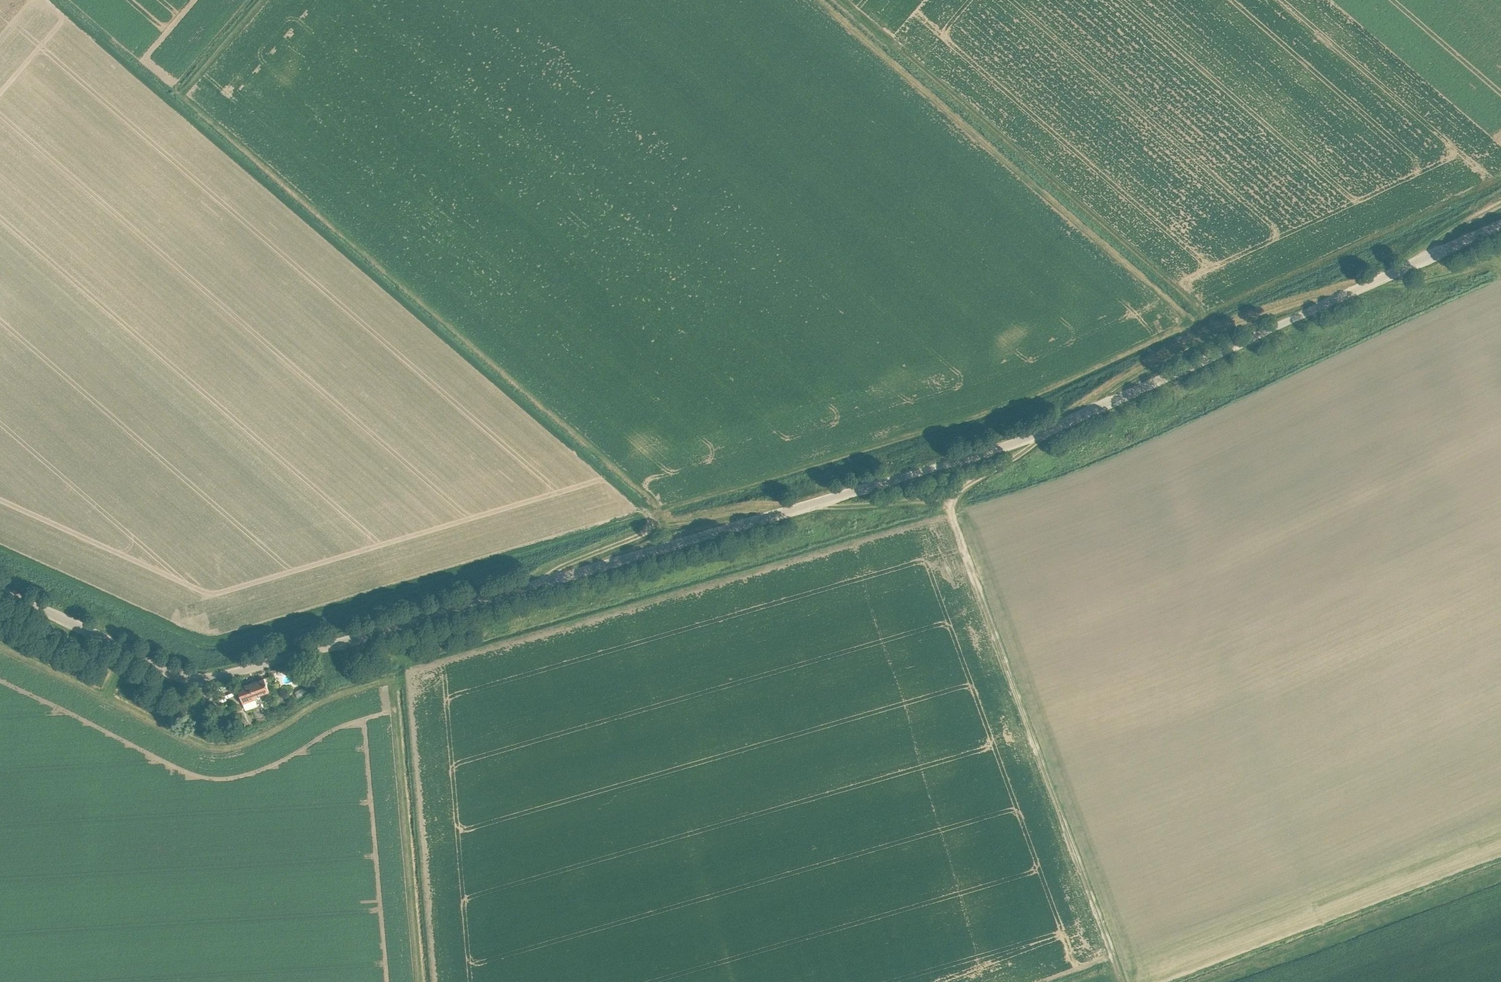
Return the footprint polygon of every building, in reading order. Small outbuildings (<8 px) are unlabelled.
[(264,678),(237,688),(240,698),(242,702),(254,698),(269,692),(268,687),(264,678)]
